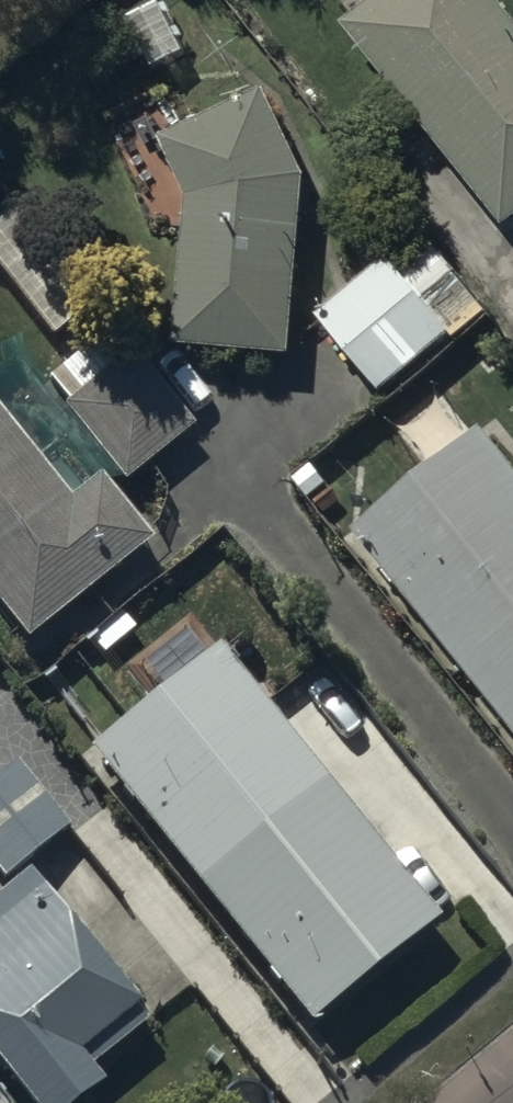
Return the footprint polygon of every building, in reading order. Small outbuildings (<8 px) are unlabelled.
[(346,25),(505,230),(512,224),(512,18),(499,0),(378,0),(346,25)] [(164,142),(188,196),(177,348),(293,356),(306,179),(267,92),(164,142)] [(50,338),(95,305),(20,205),(0,221),(0,272),(50,338)] [(387,259),(319,316),(383,393),(451,336),(455,341),(488,313),(427,240),(394,268),(387,259)] [(82,393),(63,408),(124,484),(194,429),(112,326),(61,367),(82,393)] [(356,532),(512,728),(512,466),(482,427),(473,434),(439,391),(400,422),(437,468),(356,532)] [(27,643),(151,543),(99,478),(70,501),(0,414),(0,610),(27,643)] [(217,649),(91,749),(309,1022),(438,920),(217,649)] [(3,880),(68,829),(19,762),(0,777),(0,877),(3,880)] [(0,896),(0,1069),(27,1102),(83,1102),(102,1088),(88,1070),(150,1021),(29,873),(0,896)]
